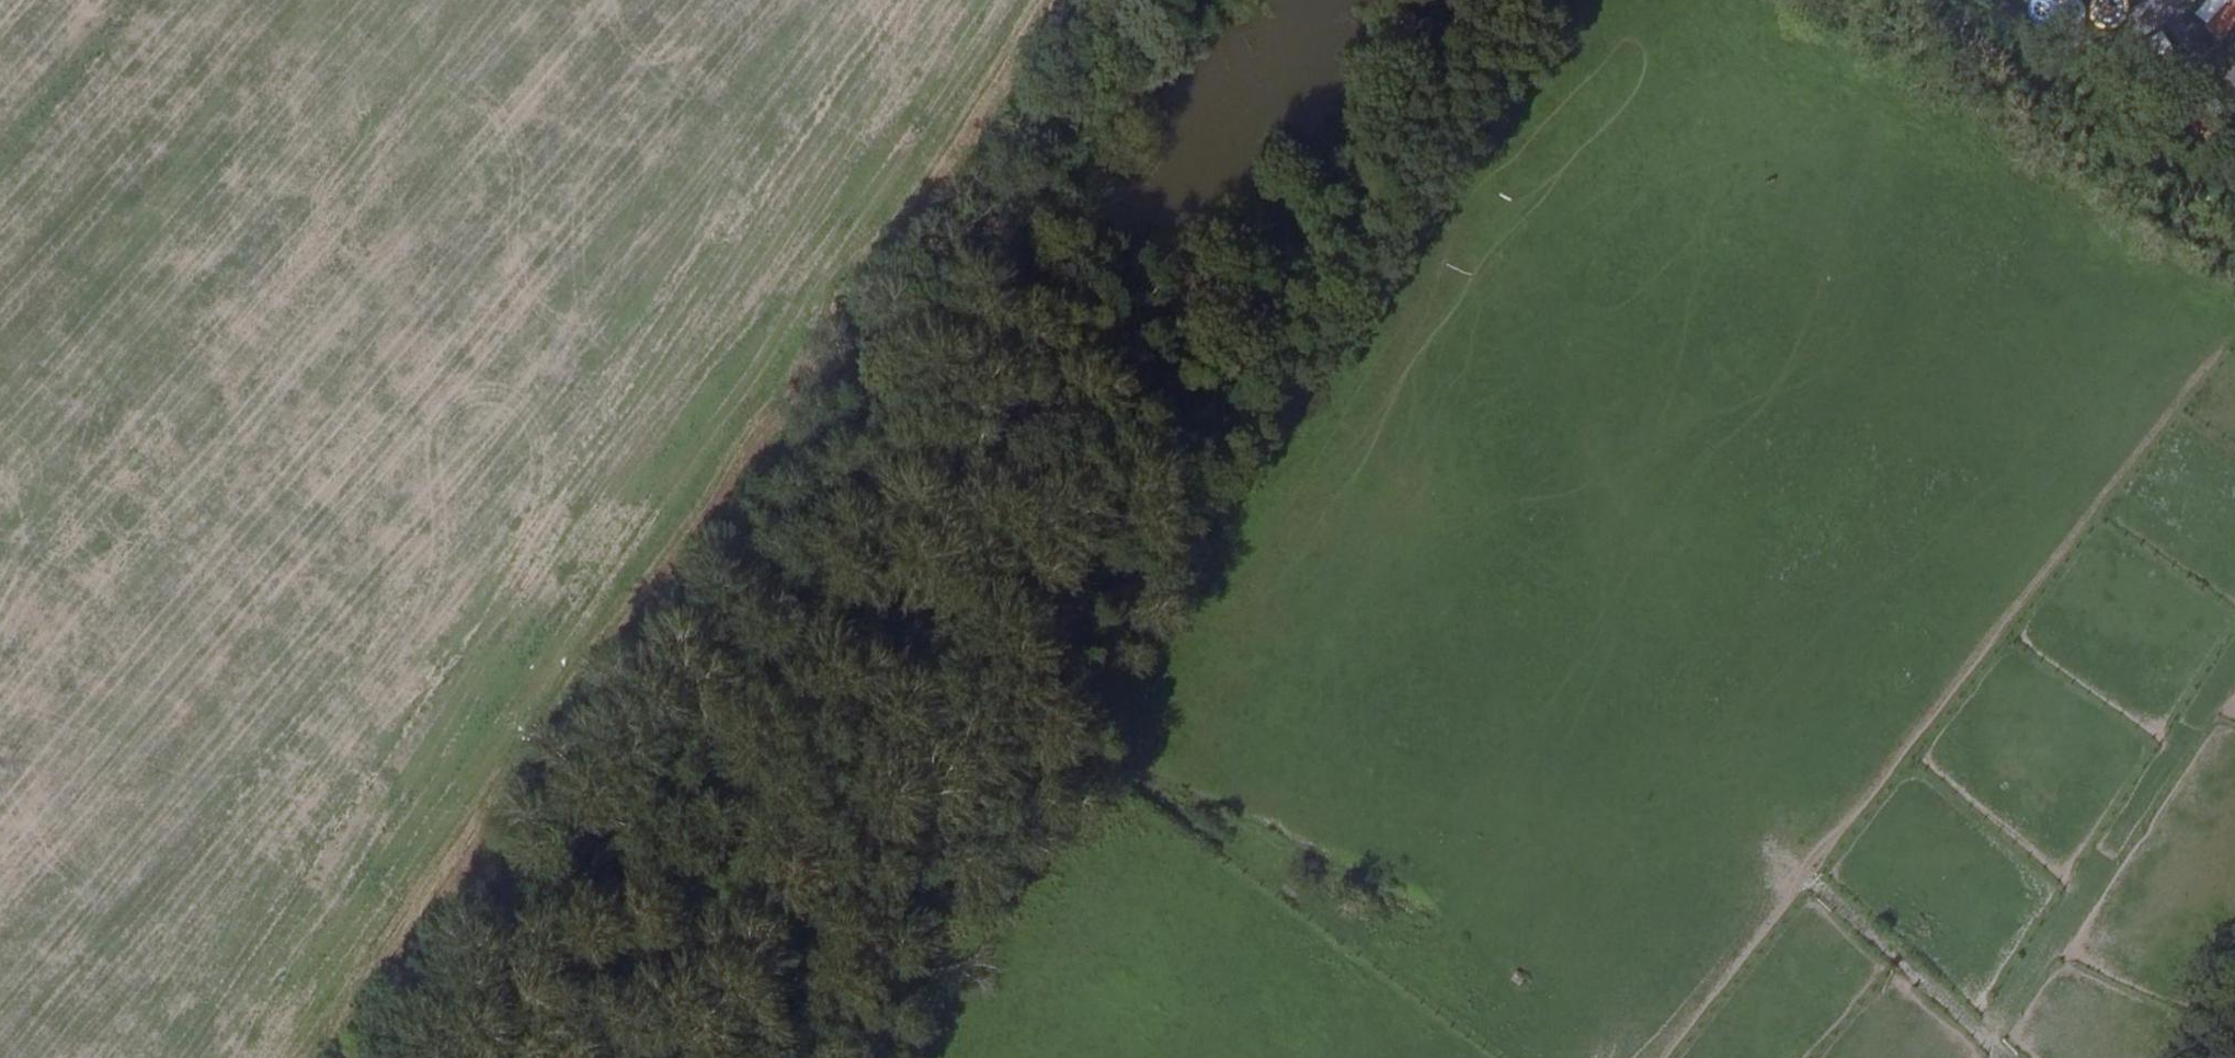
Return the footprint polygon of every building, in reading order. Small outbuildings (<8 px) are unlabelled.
[(2210,13),(2221,1),(2219,0),(2201,0),(2199,2),(2210,13)] [(2224,26),(2234,15),(2234,0),(2222,0),(2221,1),(2210,13),(2224,26)]
